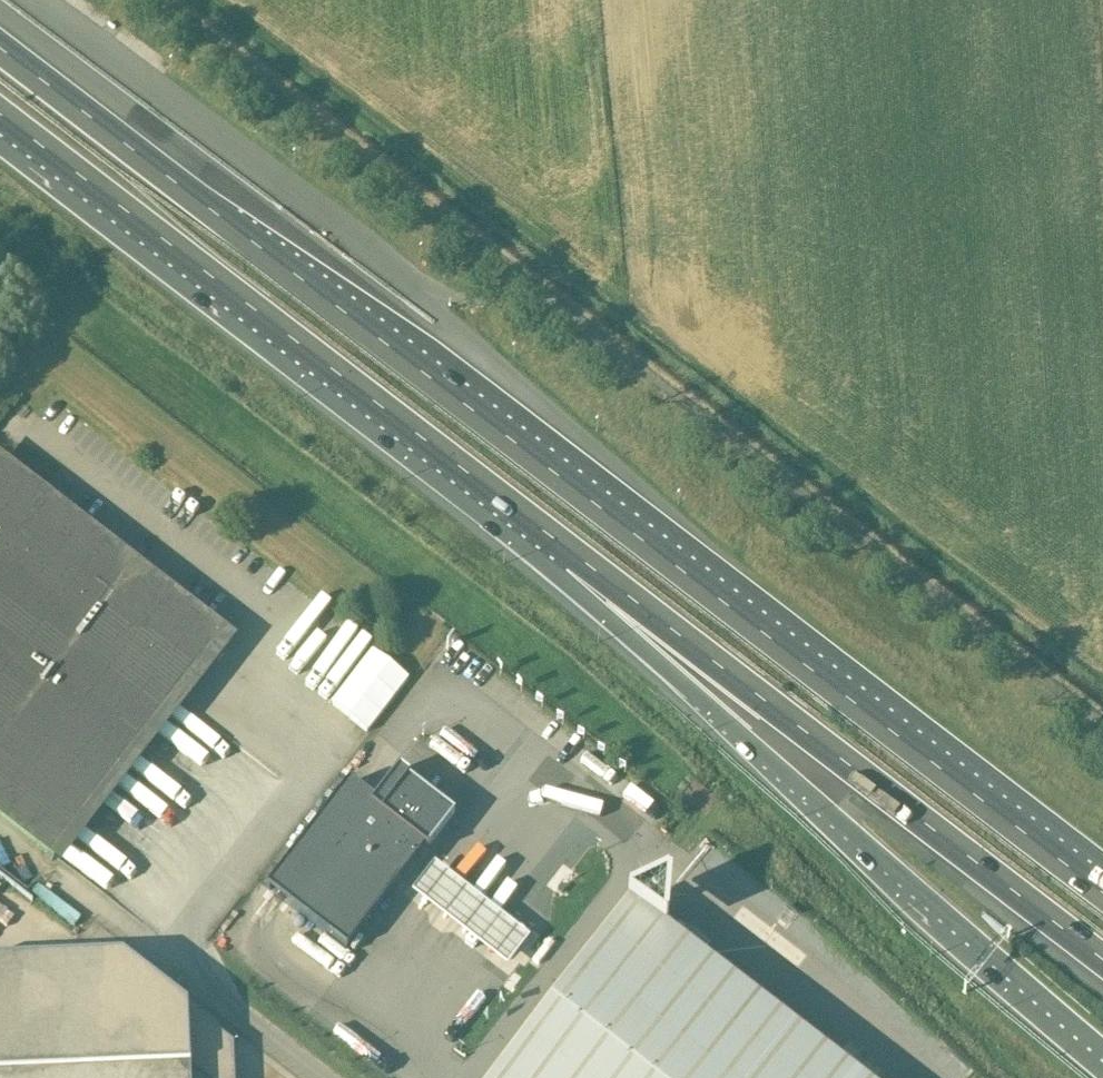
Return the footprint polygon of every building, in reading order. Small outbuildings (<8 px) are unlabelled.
[(54,859),(227,637),(50,499),(44,496),(39,493),(33,491),(27,489),(17,487),(10,487),(4,487),(0,487),(0,817),(54,859)] [(369,733),(413,679),(377,650),(333,703),(369,733)] [(414,781),(400,770),(375,802),(350,782),(267,888),(347,950),(425,850),(428,853),(429,852),(426,849),(452,815),(412,784),(414,781)] [(436,867),(414,895),(509,970),(531,941),(436,867)] [(644,916),(630,905),(496,1077),(855,1077),(644,916)]
